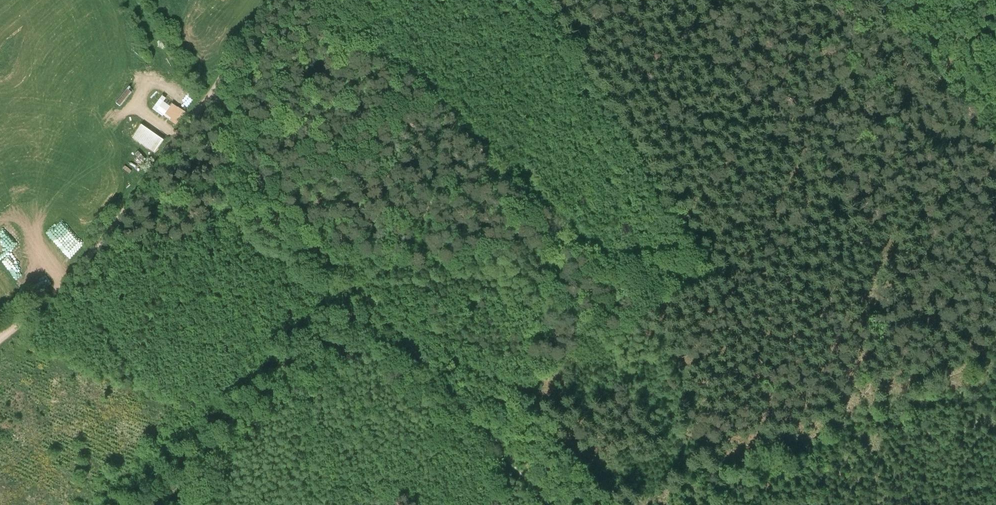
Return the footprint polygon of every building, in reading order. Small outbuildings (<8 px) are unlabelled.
[(176,125),(187,111),(164,94),(154,107),(176,125)] [(141,124),(133,138),(157,151),(165,137),(141,124)]
